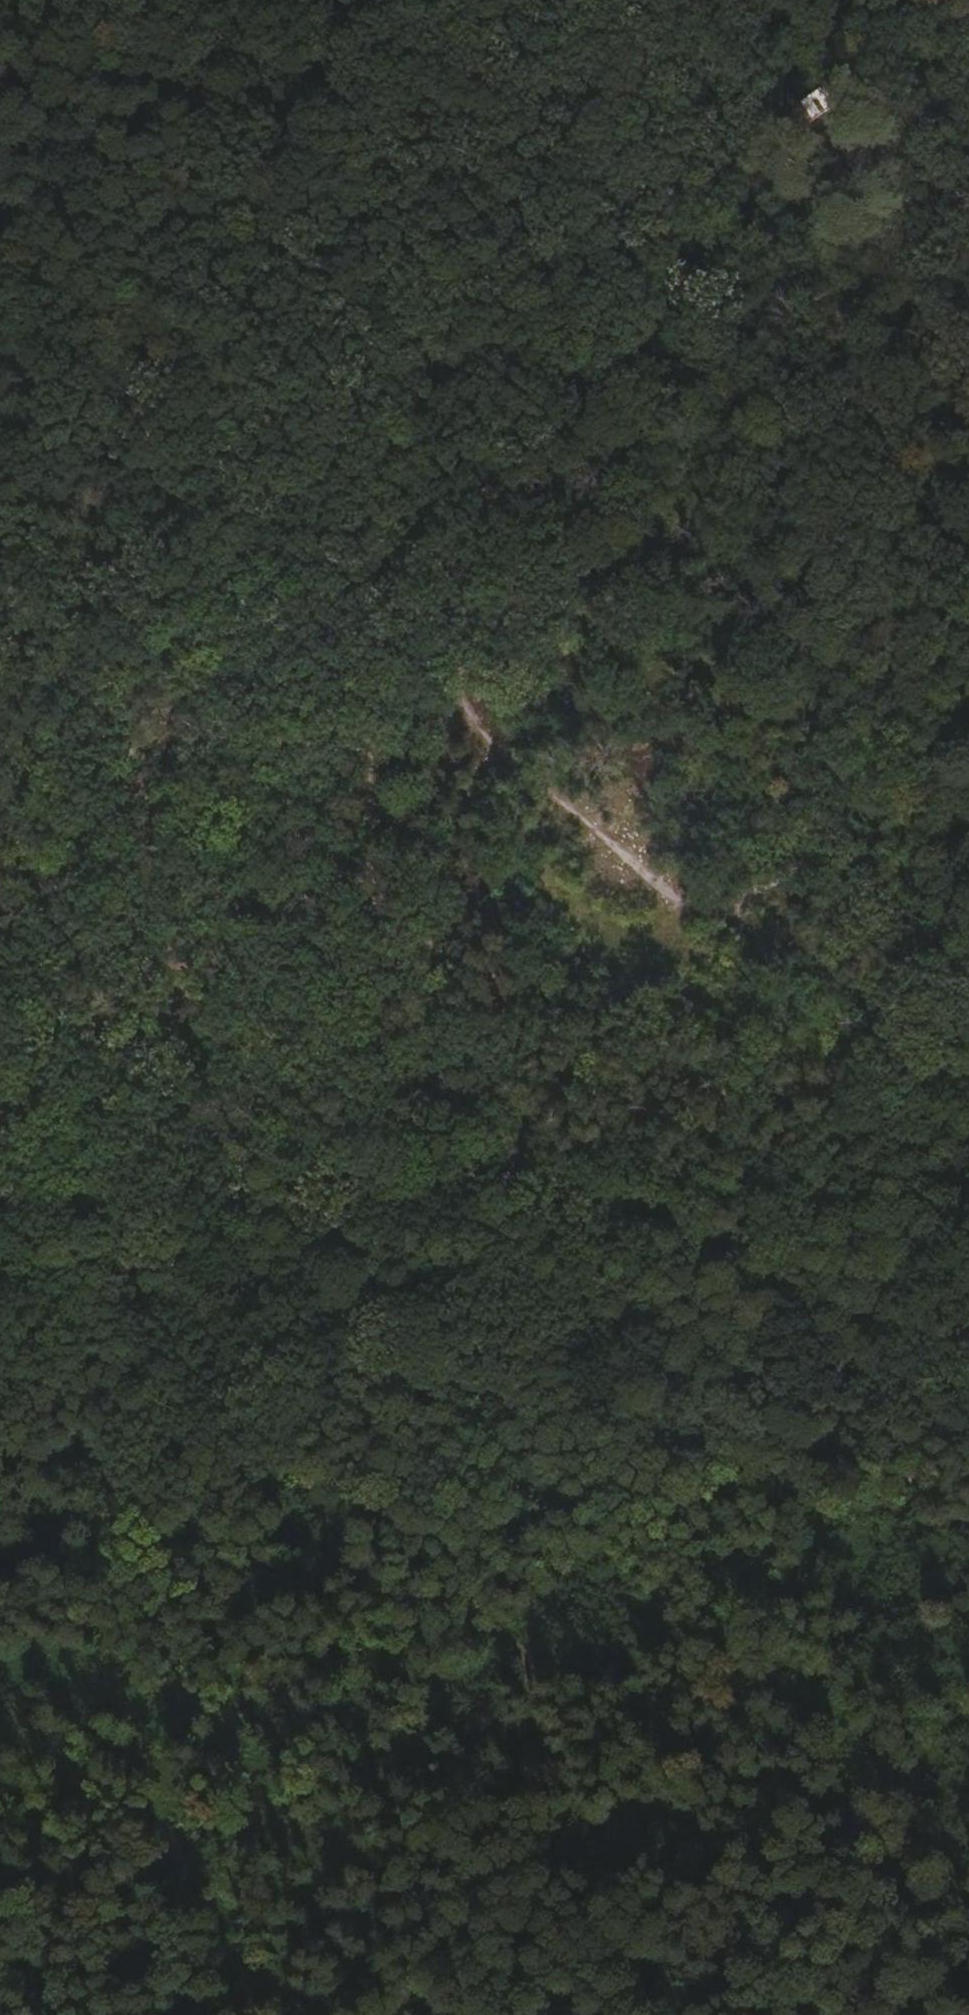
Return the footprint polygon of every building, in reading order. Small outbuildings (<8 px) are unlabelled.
[(876,51),(800,101),(813,121),(889,71),(876,51)]
